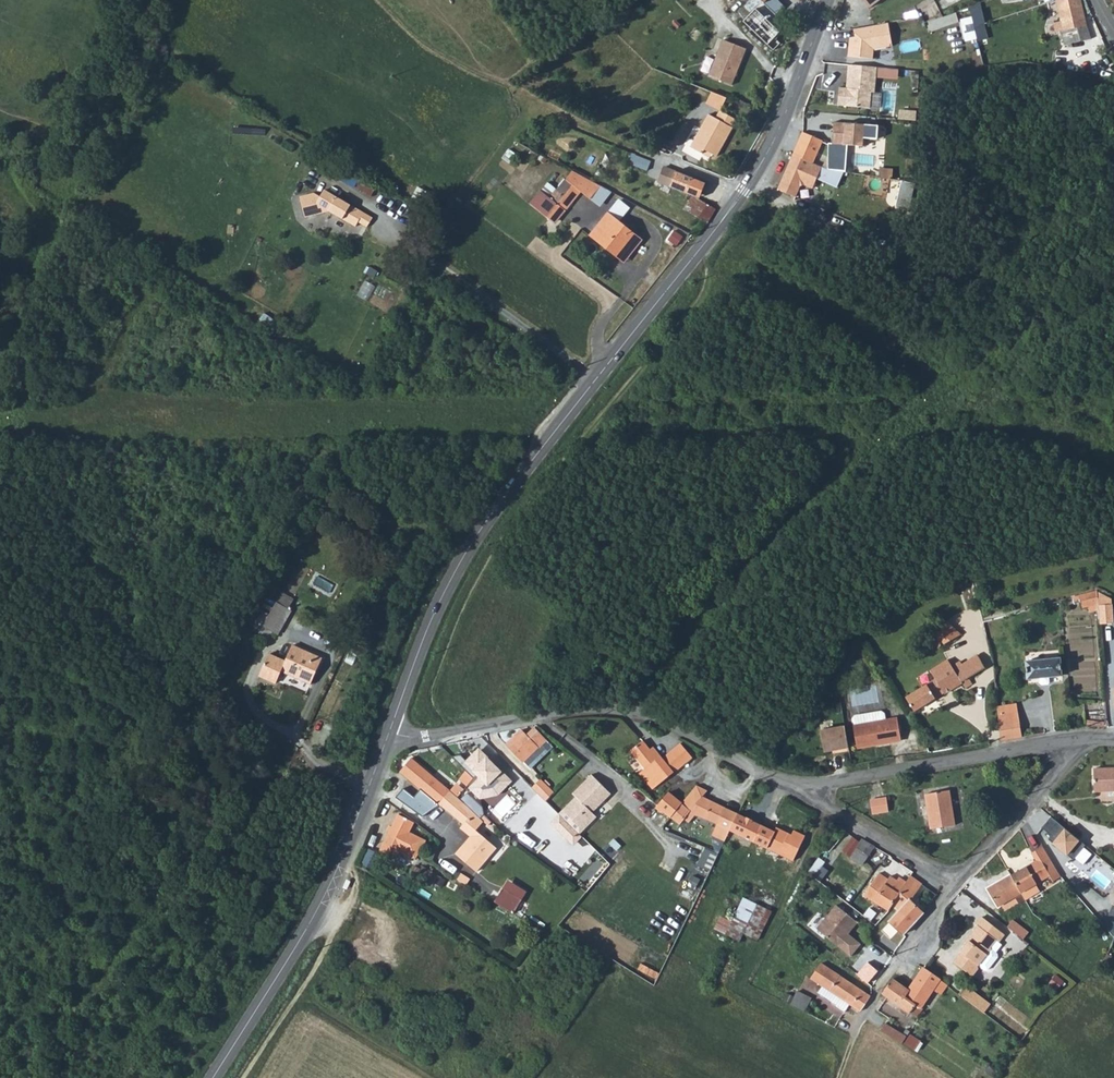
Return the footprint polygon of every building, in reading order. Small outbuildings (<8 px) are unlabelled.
[(1063,17),(1060,18),(1069,51),(1096,45),(1089,26),(1083,0),(1060,0),(1058,1),(1063,17)] [(754,47),(760,52),(764,56),(783,36),(780,33),(782,31),(755,5),(740,20),(760,40),(754,47)] [(779,15),(790,25),(800,15),(789,5),(779,15)] [(890,23),(854,30),(855,38),(850,39),(848,57),(874,60),(875,50),(894,47),(890,23)] [(977,26),(979,39),(987,37),(985,23),(977,26)] [(722,41),(709,77),(734,86),(747,50),(722,41)] [(873,75),(871,92),(875,92),(877,67),(848,64),(848,73),(873,75)] [(873,75),(848,73),(846,88),(846,92),(839,91),(838,105),(870,108),(871,92),(873,75)] [(707,104),(723,108),(727,95),(711,91),(707,104)] [(917,112),(901,110),(900,119),(917,120),(917,112)] [(703,156),(706,151),(713,155),(718,158),(727,141),(724,139),(730,128),(733,130),(738,121),(722,112),(717,121),(710,117),(692,150),(703,156)] [(878,125),(834,121),(833,132),(845,133),(844,144),(848,144),(863,145),(863,137),(877,139),(878,125)] [(727,141),(733,130),(730,128),(724,139),(727,141)] [(803,131),(798,142),(819,149),(823,139),(803,131)] [(833,132),(832,143),(844,144),(845,133),(833,132)] [(778,190),(796,198),(800,188),(807,191),(816,169),(812,167),(819,149),(798,142),(778,190)] [(844,144),(832,143),(829,142),(829,169),(846,172),(848,144),(844,144)] [(703,156),(710,160),(713,155),(706,151),(703,156)] [(648,168),(652,160),(632,152),(628,160),(648,168)] [(672,186),(692,194),(698,179),(678,171),(672,186)] [(580,195),(589,201),(598,188),(570,174),(555,195),(554,194),(548,202),(539,196),(529,210),(553,227),(558,226),(580,195)] [(705,182),(698,197),(695,196),(684,212),(709,221),(728,191),(705,182)] [(320,206),(328,210),(336,197),(328,192),(320,206)] [(327,212),(341,220),(350,205),(336,197),(328,210),(327,212)] [(341,220),(354,227),(357,222),(365,227),(371,217),(350,205),(341,220)] [(616,262),(618,259),(627,266),(643,243),(609,217),(591,243),(616,262)] [(616,262),(625,268),(627,266),(618,259),(616,262)] [(259,321),(282,336),(287,328),(263,313),(259,321)] [(275,603),(287,609),(296,593),(284,587),(275,603)] [(1081,594),(1082,607),(1098,605),(1097,590),(1081,594)] [(1111,598),(1097,590),(1098,605),(1100,623),(1113,622),(1111,598)] [(262,627),(267,629),(277,635),(290,611),(287,609),(275,603),(262,627)] [(930,641),(938,648),(943,643),(944,644),(961,635),(948,622),(935,635),(936,636),(930,641)] [(257,636),(262,638),(267,629),(262,627),(257,636)] [(310,685),(322,659),(292,645),(285,661),(268,654),(259,676),(275,683),(280,671),(310,685)] [(953,667),(958,673),(959,672),(964,681),(970,677),(986,667),(979,655),(964,664),(962,661),(953,667)] [(953,667),(948,658),(930,670),(935,678),(905,696),(915,711),(945,693),(946,694),(964,683),(963,682),(964,681),(959,672),(958,673),(953,667)] [(1050,676),(1062,674),(1061,658),(1027,661),(1029,678),(1041,677),(1041,682),(1043,683),(1050,683),(1051,681),(1050,676)] [(963,682),(964,683),(967,688),(974,683),(970,677),(964,681),(963,682)] [(851,719),(856,748),(901,740),(897,718),(885,720),(884,713),(881,711),(854,715),(851,719)] [(999,716),(1002,741),(1023,737),(1019,712),(999,716)] [(839,753),(849,751),(844,726),(820,731),(824,753),(832,751),(839,750),(839,753)] [(506,746),(523,763),(526,760),(531,764),(551,744),(535,728),(528,735),(522,730),(506,746)] [(649,749),(641,741),(629,751),(643,769),(636,775),(644,784),(646,783),(653,791),(693,757),(681,743),(662,759),(654,749),(651,752),(649,749)] [(514,784),(479,750),(465,766),(478,779),(468,790),(480,801),(497,797),(507,791),(514,784)] [(399,772),(438,804),(450,791),(431,776),(411,758),(399,772)] [(1093,769),(1093,792),(1113,791),(1113,769),(1093,769)] [(547,801),(558,789),(555,786),(553,784),(554,783),(555,782),(549,776),(547,778),(541,773),(530,784),(547,801)] [(566,814),(583,832),(597,817),(593,813),(611,794),(592,775),(573,794),(576,797),(579,801),(566,814)] [(686,798),(688,800),(694,787),(705,792),(696,784),(686,798)] [(688,800),(695,805),(700,798),(705,792),(694,787),(688,800)] [(925,794),(931,829),(955,825),(949,790),(925,794)] [(438,804),(462,825),(460,828),(469,836),(468,837),(470,840),(466,845),(463,843),(455,853),(475,871),(496,847),(476,829),(483,821),(450,791),(438,804)] [(656,808),(663,813),(664,811),(672,817),(678,809),(683,804),(682,803),(669,792),(656,808)] [(410,795),(405,802),(420,812),(425,805),(410,795)] [(580,835),(583,832),(566,814),(579,801),(576,797),(559,814),(580,835)] [(684,821),(689,824),(695,816),(717,825),(730,831),(738,814),(725,807),(711,801),(700,798),(695,805),(688,800),(685,806),(691,811),(684,821)] [(870,800),(873,814),(888,812),(886,798),(870,800)] [(207,811),(218,820),(224,812),(212,803),(207,811)] [(672,817),(671,818),(680,825),(684,821),(691,811),(685,806),(683,804),(678,809),(672,817)] [(730,831),(753,842),(761,825),(738,814),(730,831)] [(379,852),(395,860),(399,852),(416,861),(425,841),(408,833),(413,823),(397,816),(379,852)] [(1050,818),(1040,829),(1052,838),(1049,841),(1071,860),(1083,846),(1050,818)] [(714,832),(726,838),(730,831),(717,825),(714,832)] [(753,842),(793,861),(805,835),(791,828),(789,832),(777,826),(774,831),(761,825),(753,842)] [(862,839),(860,841),(852,836),(841,851),(862,865),(874,847),(862,839)] [(1037,859),(987,889),(998,908),(1049,878),(1053,882),(1062,876),(1042,846),(1032,852),(1037,859)] [(410,873),(432,887),(438,875),(423,866),(421,870),(415,866),(410,873)] [(889,911),(892,906),(906,884),(898,879),(891,875),(889,879),(880,873),(864,894),(872,900),(889,911)] [(892,906),(898,911),(913,924),(924,913),(911,900),(923,884),(911,876),(906,884),(892,906)] [(502,887),(493,900),(512,912),(521,899),(502,887)] [(771,911),(740,896),(728,920),(720,916),(714,928),(739,940),(743,933),(757,940),(771,911)] [(816,929),(850,957),(857,948),(853,944),(853,938),(848,934),(857,923),(836,905),(816,929)] [(889,921),(903,935),(913,924),(898,911),(889,921)] [(961,952),(978,965),(984,970),(988,970),(998,956),(997,953),(995,952),(1002,944),(998,942),(1004,934),(982,918),(977,924),(979,926),(968,940),(969,941),(961,952)] [(1013,921),(1007,927),(1023,940),(1028,933),(1013,921)] [(961,952),(953,962),(970,975),(978,965),(961,952)] [(842,963),(855,974),(861,968),(847,957),(842,963)] [(811,978),(823,986),(836,995),(832,1002),(845,1012),(850,1005),(860,1012),(871,996),(821,964),(811,978)] [(908,990),(910,991),(906,996),(921,1008),(923,1006),(934,990),(941,995),(948,986),(940,981),(941,979),(923,967),(919,973),(908,990)] [(882,993),(888,997),(917,1018),(923,1009),(921,1008),(906,996),(910,991),(908,990),(893,979),(882,993)] [(819,994),(832,1002),(836,995),(823,986),(819,994)] [(990,1005),(965,986),(959,994),(984,1013),(990,1005)] [(923,1006),(931,1011),(941,995),(934,990),(923,1006)] [(790,1005),(804,1012),(811,998),(797,992),(790,1005)] [(880,1031),(901,1045),(907,1036),(886,1023),(880,1031)] [(911,1032),(905,1041),(917,1049),(923,1039),(911,1032)]
